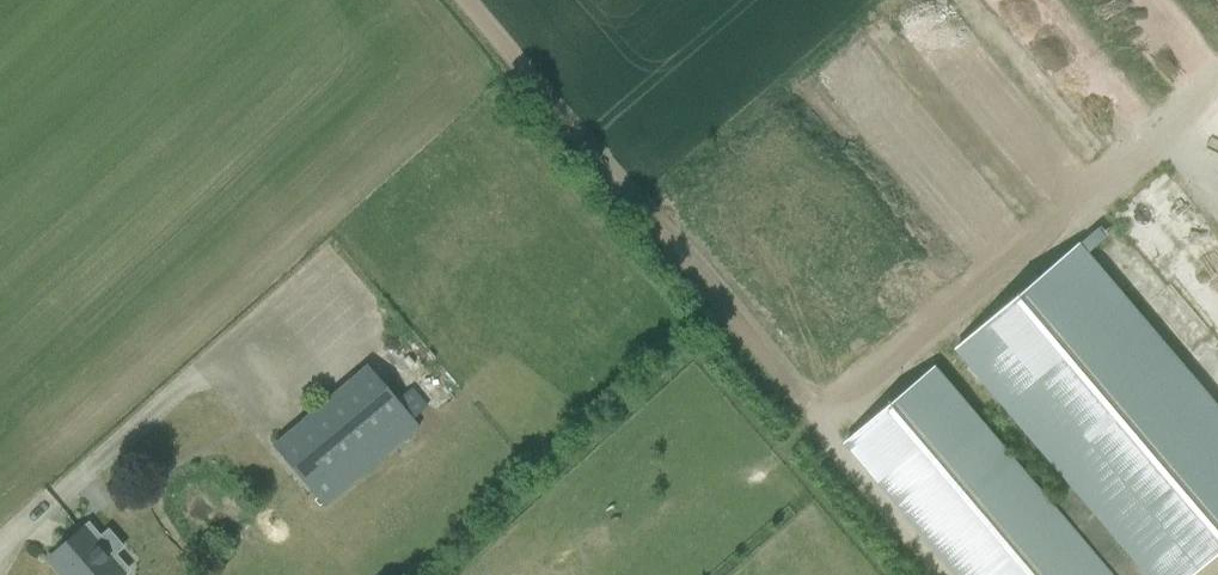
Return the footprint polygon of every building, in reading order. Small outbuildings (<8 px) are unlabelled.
[(1217,343),(1217,234),(1164,171),(1110,216),(1217,343)] [(1217,551),(1217,417),(1074,247),(956,348),(1069,480),(1043,503),(930,370),(845,442),(958,574),(1190,574),(1217,551)] [(273,446),(324,506),(418,426),(367,366),(273,446)] [(86,527),(48,560),(61,574),(121,574),(125,572),(86,527)]
